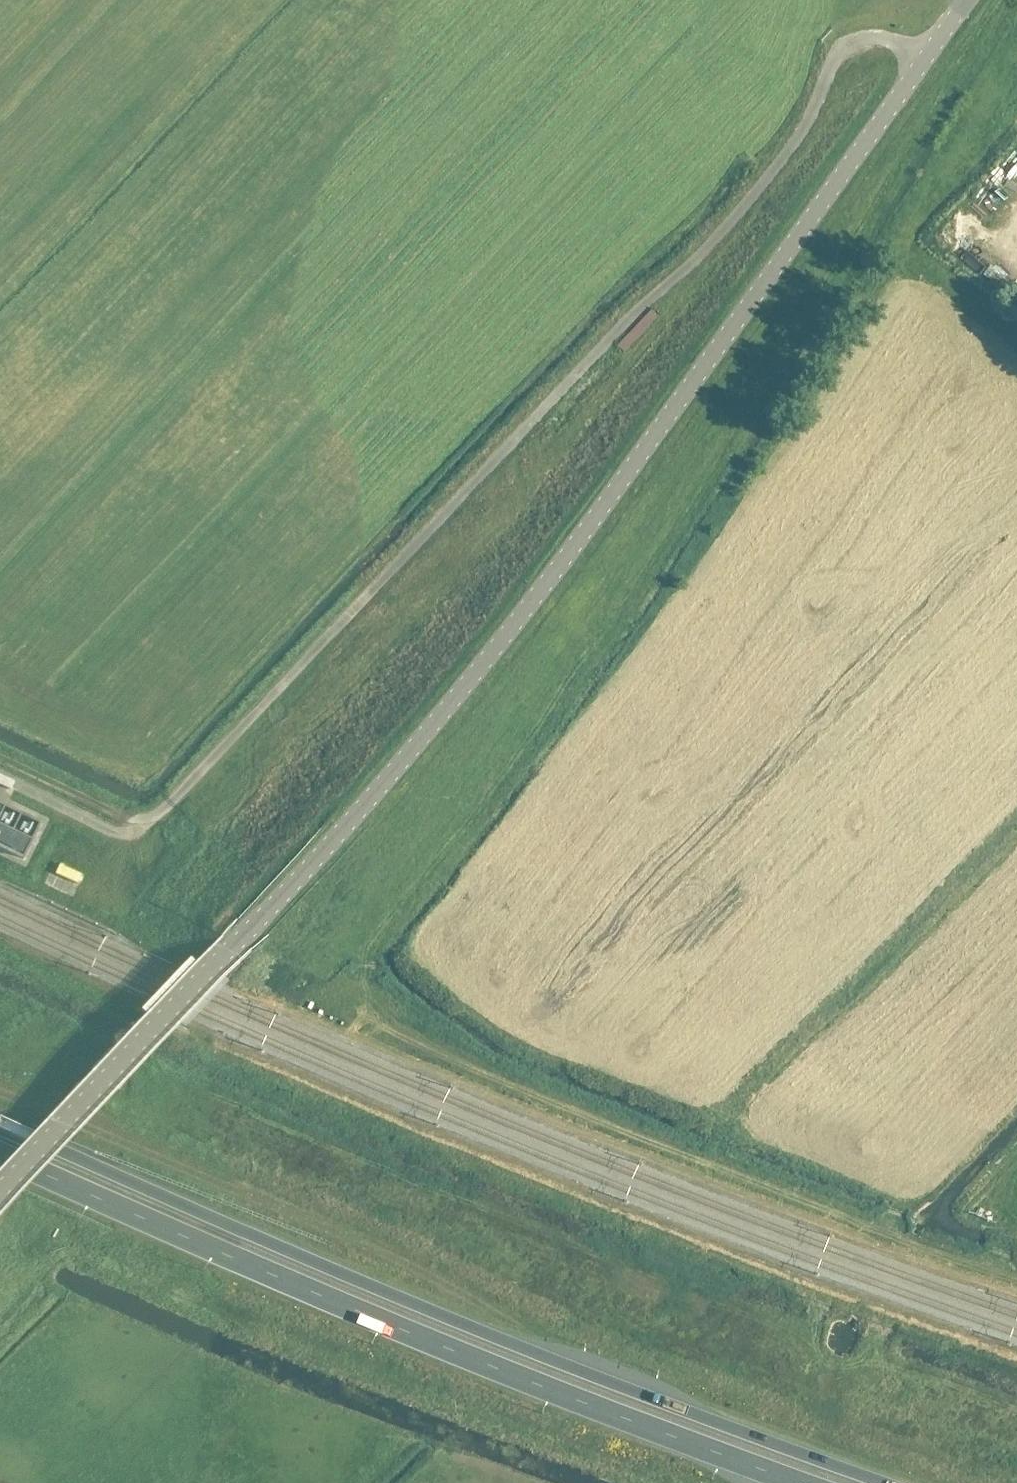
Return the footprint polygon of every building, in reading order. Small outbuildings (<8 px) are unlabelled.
[(1002,178),(1012,186),(1016,180),(1016,159),(1002,178)] [(25,857),(43,822),(0,801),(0,845),(25,857)]
